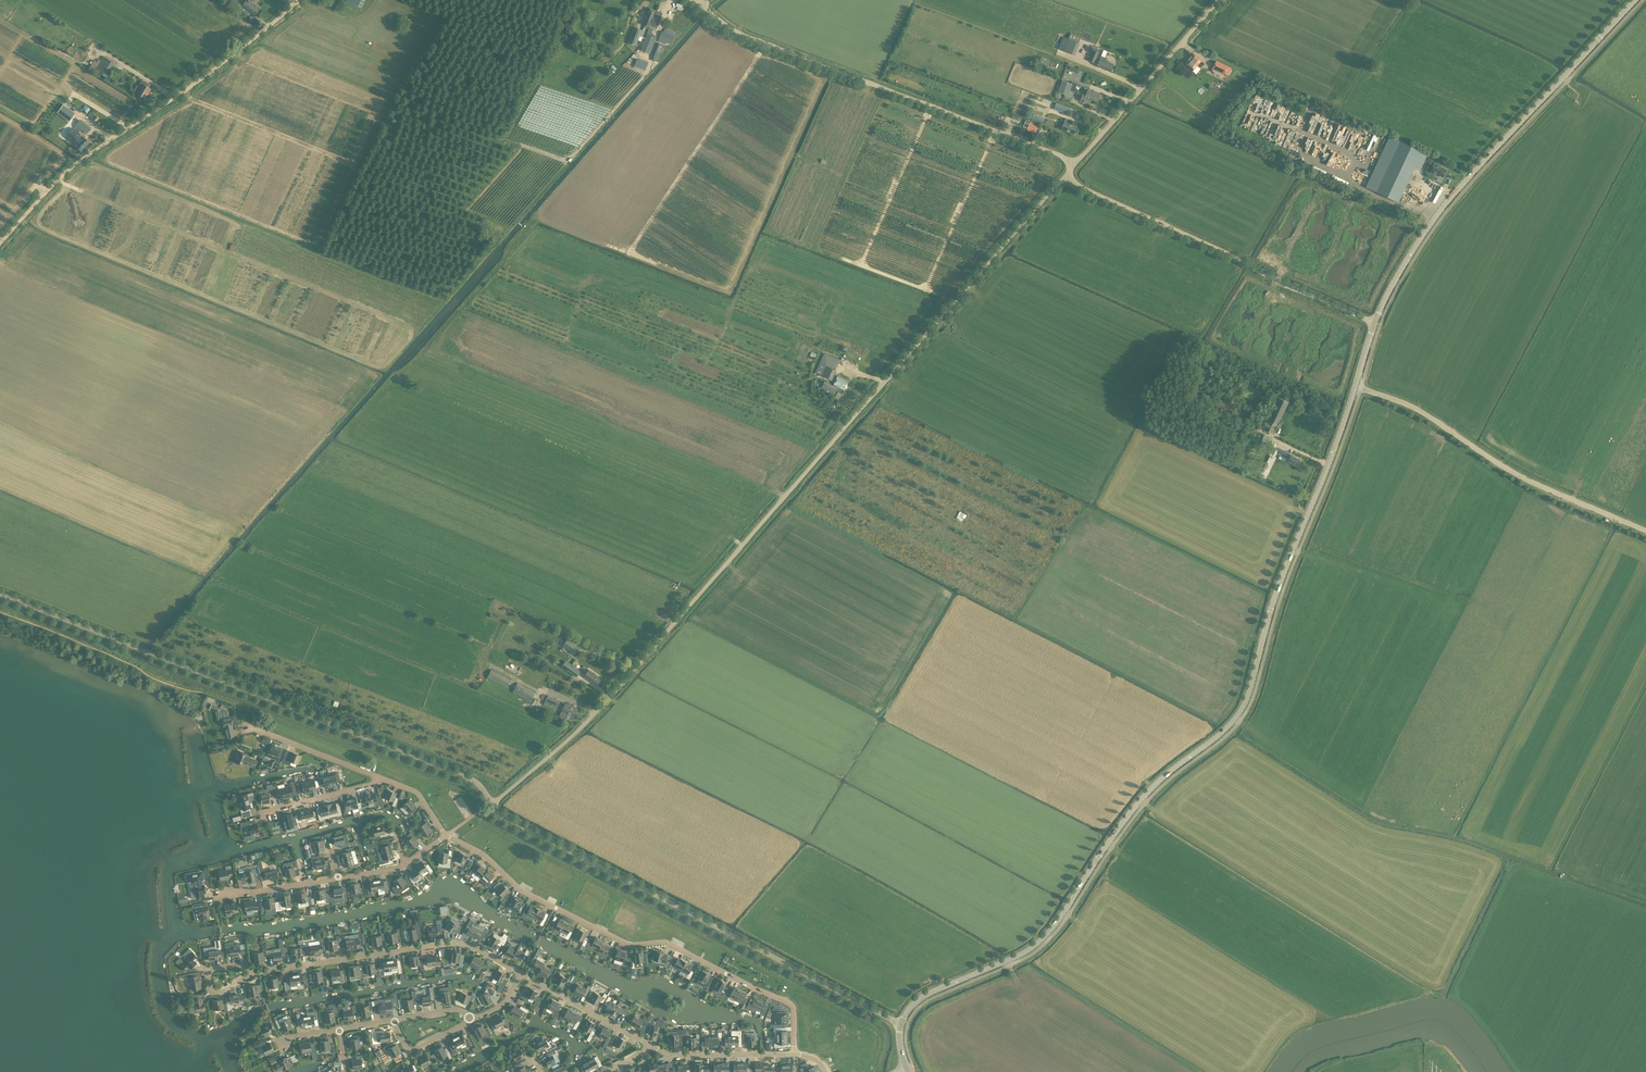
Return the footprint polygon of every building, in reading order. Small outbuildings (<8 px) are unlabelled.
[(244,2),(258,12),(260,8),(254,4),(256,1),(254,0),(246,0),(244,2)] [(242,6),(238,4),(236,8),(246,15),(249,12),(255,16),(258,12),(244,2),(242,6)] [(649,29),(653,16),(655,10),(649,8),(647,13),(649,14),(645,25),(645,24),(643,30),(634,27),(633,27),(627,41),(628,42),(628,43),(636,46),(639,39),(641,41),(643,37),(646,28),(649,29)] [(649,29),(647,33),(640,51),(650,54),(657,37),(651,35),(653,29),(656,30),(657,27),(657,28),(660,19),(659,18),(661,13),(656,11),(654,17),(653,16),(649,29)] [(666,44),(670,46),(670,44),(671,45),(676,33),(665,28),(664,32),(662,31),(658,41),(666,44)] [(1068,39),(1063,36),(1058,48),(1074,55),(1079,43),(1078,43),(1081,37),(1071,33),(1068,39)] [(658,62),(664,45),(659,43),(652,61),(651,63),(656,65),(657,62),(658,62)] [(1086,59),(1088,60),(1094,63),(1098,53),(1097,52),(1099,49),(1091,47),(1086,59)] [(1192,53),(1185,62),(1194,69),(1201,61),(1192,53)] [(1106,60),(1106,58),(1101,56),(1097,66),(1110,71),(1113,64),(1105,61),(1106,60)] [(102,61),(99,59),(96,64),(93,62),(90,67),(96,70),(95,71),(107,78),(115,64),(104,57),(102,61)] [(637,59),(634,66),(645,70),(648,63),(637,59)] [(1225,74),(1229,66),(1216,60),(1213,68),(1225,74)] [(139,86),(137,85),(133,91),(145,98),(148,93),(149,93),(151,89),(148,87),(150,84),(142,79),(139,86)] [(1062,80),(1060,86),(1074,92),(1076,86),(1077,84),(1073,82),(1073,84),(1062,80)] [(1058,92),(1065,94),(1063,97),(1061,96),(1059,101),(1070,104),(1074,92),(1060,86),(1058,92)] [(1083,93),(1089,96),(1089,98),(1091,99),(1097,102),(1100,94),(1088,89),(1086,93),(1083,92),(1083,93)] [(1091,99),(1089,98),(1089,96),(1083,93),(1080,100),(1089,104),(1091,99)] [(1264,115),(1272,117),(1276,102),(1263,98),(1261,107),(1266,109),(1264,115)] [(1068,112),(1070,108),(1056,102),(1055,106),(1066,111),(1065,113),(1067,114),(1068,112)] [(64,104),(58,112),(69,121),(75,113),(64,104)] [(91,112),(89,114),(88,116),(93,120),(93,119),(96,122),(99,118),(96,115),(91,112)] [(75,126),(80,131),(82,129),(87,133),(91,128),(80,119),(75,126)] [(1074,134),(1077,126),(1068,123),(1069,120),(1065,119),(1061,129),(1074,134)] [(1035,133),(1037,126),(1033,125),(1034,123),(1031,121),(1030,123),(1029,123),(1027,129),(1035,133)] [(84,137),(72,127),(65,137),(76,146),(81,151),(89,142),(84,137)] [(1365,187),(1375,192),(1398,202),(1415,166),(1421,168),(1427,154),(1389,136),(1365,187)] [(1320,157),(1321,140),(1308,140),(1307,158),(1317,159),(1317,157),(1320,157)] [(1440,165),(1434,163),(1430,172),(1436,175),(1437,174),(1443,177),(1446,170),(1440,167),(1440,165)] [(840,360),(839,359),(824,353),(815,373),(822,376),(832,380),(836,370),(835,370),(840,360)] [(833,385),(845,390),(849,381),(838,376),(833,385)] [(834,395),(838,388),(825,381),(824,382),(821,380),(820,382),(817,380),(815,385),(821,388),(821,389),(834,395)] [(1299,459),(1291,455),(1280,449),(1278,453),(1289,458),(1288,461),(1296,465),(1299,459)] [(960,511),(957,518),(965,521),(968,514),(960,511)] [(568,639),(563,645),(573,652),(577,646),(568,639)] [(571,665),(566,661),(565,661),(564,661),(562,664),(563,664),(561,666),(567,671),(576,677),(580,672),(580,671),(571,665)] [(491,669),(487,678),(506,688),(510,679),(491,669)] [(601,679),(588,670),(583,676),(596,685),(601,679)] [(530,702),(535,692),(517,683),(512,692),(530,702)] [(561,701),(553,697),(551,702),(558,705),(559,706),(561,701)] [(571,705),(572,705),(569,704),(565,703),(559,716),(566,719),(568,715),(574,717),(578,709),(571,705)] [(218,706),(216,710),(221,712),(223,718),(222,719),(224,727),(225,727),(227,738),(235,736),(232,725),(234,725),(232,716),(229,717),(227,710),(224,711),(224,709),(218,706)] [(272,744),(267,757),(275,760),(273,768),(278,770),(281,763),(279,762),(283,750),(280,749),(281,748),(272,744)] [(254,768),(257,760),(247,756),(248,754),(240,750),(235,762),(244,766),(244,764),(254,768)] [(289,752),(286,761),(289,762),(290,761),(297,764),(301,755),(292,752),(292,753),(289,752)] [(333,775),(327,776),(330,786),(336,785),(335,782),(340,780),(338,773),(333,774),(333,775)] [(323,777),(319,778),(320,780),(323,779),(325,788),(330,786),(327,776),(323,777)] [(314,780),(308,781),(308,784),(310,792),(317,790),(314,780)] [(291,786),(284,788),(287,797),(293,796),(292,792),(296,791),(293,781),(290,782),(291,786)] [(308,781),(297,784),(298,788),(302,787),(303,792),(303,793),(310,792),(308,784),(308,781)] [(274,784),(273,784),(277,799),(280,798),(280,799),(287,797),(284,788),(278,789),(277,783),(274,784)] [(268,789),(269,793),(260,795),(262,804),(271,801),(270,797),(273,797),(271,788),(268,789)] [(395,797),(396,793),(388,789),(385,798),(394,801),(392,805),(395,806),(398,798),(395,797)] [(381,804),(379,796),(376,797),(375,792),(366,795),(369,804),(377,801),(378,805),(381,804)] [(247,794),(238,797),(241,810),(251,807),(247,794)] [(350,799),(352,809),(358,807),(359,811),(362,810),(360,802),(358,803),(356,797),(350,799)] [(347,810),(352,809),(350,799),(343,800),(345,808),(343,809),(344,814),(347,813),(347,810)] [(412,809),(415,806),(409,799),(402,806),(409,812),(406,815),(409,817),(415,811),(412,809)] [(332,804),(327,805),(330,814),(338,812),(339,816),(342,815),(340,807),(336,807),(335,803),(332,804)] [(317,813),(320,821),(323,820),(322,816),(330,814),(327,805),(323,806),(323,807),(319,807),(320,812),(317,813)] [(315,817),(313,810),(312,810),(311,809),(300,812),(302,821),(315,817)] [(425,818),(424,819),(426,823),(419,827),(424,836),(431,832),(428,827),(431,825),(430,823),(426,818),(428,817),(424,810),(421,812),(425,818)] [(292,814),(282,816),(286,830),(290,829),(291,830),(298,829),(295,816),(293,817),(292,814)] [(260,832),(257,823),(256,823),(255,819),(241,823),(242,827),(249,826),(251,834),(260,832)] [(375,836),(375,837),(371,838),(372,841),(381,838),(380,835),(384,833),(382,826),(372,828),(375,836)] [(416,840),(418,837),(413,831),(410,833),(413,836),(406,842),(412,849),(416,845),(415,844),(418,842),(416,840)] [(343,835),(333,837),(335,845),(342,843),(343,847),(349,845),(347,834),(343,835)] [(322,840),(313,842),(310,842),(312,854),(324,853),(323,849),(324,849),(322,840)] [(384,842),(375,844),(376,845),(376,848),(379,847),(380,847),(382,853),(392,851),(390,844),(388,845),(385,845),(384,842)] [(340,854),(342,860),(352,857),(351,851),(354,850),(353,847),(345,849),(346,852),(340,854)] [(388,858),(393,857),(392,851),(382,853),(383,860),(378,861),(379,864),(389,861),(388,858)] [(450,868),(451,861),(447,861),(447,853),(440,852),(439,862),(447,863),(447,867),(450,868)] [(460,852),(456,860),(464,864),(462,868),(465,869),(469,861),(470,860),(467,858),(467,857),(464,856),(465,854),(460,852)] [(324,858),(320,859),(319,855),(311,857),(312,860),(315,859),(317,869),(326,867),(324,858)] [(344,867),(349,865),(350,868),(359,866),(358,863),(354,864),(352,857),(342,860),(344,867)] [(296,862),(296,861),(283,864),(285,869),(287,878),(292,876),(292,875),(299,873),(296,862)] [(423,862),(416,867),(422,876),(421,874),(428,870),(430,872),(433,871),(428,864),(425,866),(423,862)] [(258,864),(260,874),(262,880),(266,879),(270,878),(270,880),(279,878),(277,869),(264,872),(262,863),(258,864)] [(255,876),(260,874),(258,864),(256,865),(257,866),(252,867),(253,869),(245,871),(246,873),(240,874),(242,881),(248,879),(248,883),(256,881),(255,876)] [(482,877),(486,871),(480,866),(477,869),(475,866),(469,873),(471,875),(474,872),(480,878),(482,877)] [(415,886),(418,884),(417,883),(418,878),(422,876),(416,867),(417,868),(410,873),(411,875),(408,876),(415,886)] [(229,877),(233,876),(231,869),(219,871),(220,880),(229,879),(229,877)] [(494,876),(487,870),(486,871),(482,877),(487,882),(485,885),(487,887),(493,881),(491,879),(494,876)] [(399,889),(407,883),(409,886),(411,884),(407,877),(403,880),(402,877),(399,879),(398,878),(393,881),(399,889)] [(388,890),(387,884),(384,885),(383,879),(376,880),(378,890),(385,889),(385,893),(388,892),(388,890)] [(204,893),(205,892),(204,885),(202,885),(201,880),(194,881),(195,886),(194,886),(196,898),(204,897),(204,893)] [(371,887),(368,887),(369,896),(372,895),(371,891),(378,890),(376,880),(370,881),(371,887)] [(362,898),(365,898),(364,895),(363,887),(359,887),(359,883),(350,884),(351,893),(352,897),(361,896),(362,898)] [(496,890),(503,897),(500,900),(503,902),(506,899),(509,896),(506,893),(508,891),(506,889),(506,888),(502,884),(496,890)] [(347,900),(346,892),(343,892),(342,887),(333,889),(333,892),(330,893),(331,897),(334,896),(334,898),(343,896),(344,900),(347,900)] [(330,893),(328,893),(328,890),(321,891),(320,890),(315,891),(316,900),(326,898),(326,902),(329,901),(329,897),(331,897),(330,893)] [(306,892),(297,894),(299,903),(308,901),(309,905),(312,904),(311,896),(307,897),(306,892)] [(282,903),(278,904),(279,911),(282,910),(282,906),(286,906),(286,908),(292,907),(291,902),(290,902),(288,895),(281,896),(282,903)] [(513,896),(508,906),(520,912),(524,904),(521,902),(522,901),(513,896)] [(278,904),(274,905),(273,897),(265,898),(266,906),(265,906),(266,911),(271,910),(271,908),(275,907),(276,911),(279,911),(278,904)] [(244,902),(242,903),(242,907),(245,907),(246,911),(259,909),(257,902),(254,902),(253,901),(244,902)] [(201,903),(193,904),(194,908),(197,907),(199,915),(200,915),(201,921),(208,919),(207,914),(209,914),(208,906),(202,907),(201,903)] [(224,905),(226,914),(239,912),(238,909),(240,908),(240,905),(234,906),(233,904),(224,905)] [(528,915),(534,917),(538,908),(534,906),(534,907),(530,905),(530,906),(527,905),(522,915),(525,917),(525,915),(528,915)] [(546,918),(543,917),(545,913),(542,911),(542,910),(538,908),(534,917),(541,921),(539,924),(542,926),(546,918)] [(472,936),(477,927),(479,925),(473,921),(473,920),(470,919),(464,930),(467,932),(466,933),(472,936)] [(555,928),(561,932),(566,922),(560,919),(557,924),(554,923),(550,930),(553,932),(555,928)] [(461,927),(462,928),(463,925),(462,924),(463,923),(460,921),(458,925),(458,924),(450,920),(446,928),(454,932),(456,928),(459,930),(461,927)] [(438,931),(441,931),(439,922),(436,923),(437,927),(428,928),(429,937),(438,936),(438,931)] [(561,932),(567,935),(565,938),(568,939),(572,932),(569,930),(571,925),(566,922),(561,932)] [(409,940),(417,939),(416,933),(420,933),(419,924),(416,925),(416,928),(408,930),(409,940)] [(478,939),(481,941),(484,936),(486,937),(490,930),(485,927),(483,930),(477,927),(472,936),(478,939)] [(388,943),(397,942),(397,937),(401,937),(399,928),(396,929),(397,933),(387,934),(388,943)] [(588,938),(585,937),(586,934),(583,933),(584,931),(579,929),(575,937),(583,941),(582,945),(585,946),(588,938)] [(381,936),(377,936),(371,937),(373,946),(382,945),(381,940),(385,940),(384,931),(380,932),(381,936)] [(360,937),(352,939),(354,949),(361,948),(361,942),(364,942),(362,933),(359,934),(360,937)] [(487,945),(494,948),(497,944),(500,946),(505,938),(502,936),(501,936),(501,937),(494,933),(493,936),(487,945)] [(336,942),(340,942),(339,935),(336,936),(337,939),(328,941),(329,951),(338,950),(336,942)] [(345,936),(342,936),(344,949),(347,948),(347,950),(354,949),(352,939),(346,940),(345,936)] [(590,938),(586,945),(590,947),(591,945),(598,949),(602,943),(603,941),(595,937),(594,940),(590,938)] [(508,941),(507,943),(504,949),(507,951),(505,954),(512,958),(513,956),(516,950),(509,946),(511,943),(508,941)] [(605,954),(603,958),(606,959),(610,952),(607,950),(609,946),(602,943),(598,949),(598,951),(605,954)] [(229,947),(228,944),(225,944),(226,953),(230,952),(230,956),(239,955),(238,946),(229,947)] [(300,953),(304,952),(303,944),(300,944),(300,948),(291,949),(292,958),(301,957),(300,953)] [(319,952),(323,951),(322,944),(309,946),(310,955),(319,954),(319,952)] [(273,949),(272,949),(272,950),(273,955),(274,962),(283,960),(282,956),(285,956),(284,947),(281,948),(280,948),(273,949)] [(263,952),(254,953),(253,953),(255,962),(264,961),(263,957),(267,956),(266,948),(263,948),(263,952)] [(516,950),(513,956),(520,960),(525,953),(517,948),(516,950)] [(190,949),(177,962),(186,971),(189,967),(191,968),(196,963),(194,961),(198,958),(190,949)] [(208,951),(209,960),(218,959),(218,957),(222,956),(221,949),(208,951)] [(622,952),(617,950),(614,959),(623,961),(622,965),(625,966),(627,958),(624,957),(625,954),(622,953),(622,952)] [(459,962),(460,963),(459,966),(462,967),(464,958),(460,957),(460,952),(453,951),(451,961),(459,962)] [(655,951),(653,960),(662,962),(661,965),(666,967),(668,963),(671,959),(671,957),(663,955),(664,953),(655,951)] [(648,966),(647,955),(643,956),(642,952),(634,953),(635,963),(644,962),(644,966),(648,966)] [(543,963),(536,959),(538,956),(536,954),(535,954),(529,964),(532,966),(532,967),(539,971),(543,963)] [(428,966),(440,964),(439,957),(436,957),(435,955),(426,957),(428,966)] [(424,968),(422,960),(418,960),(418,956),(409,957),(410,966),(420,965),(420,969),(424,968)] [(480,965),(482,961),(474,956),(469,964),(477,969),(476,972),(478,973),(482,966),(480,965)] [(673,966),(680,970),(685,961),(681,959),(681,960),(678,958),(675,962),(673,960),(669,968),(671,969),(673,966)] [(396,959),(390,960),(391,970),(398,969),(398,973),(402,973),(400,964),(397,965),(396,959)] [(381,970),(379,971),(380,976),(385,975),(385,971),(391,970),(390,960),(383,961),(384,966),(381,967),(381,970)] [(690,970),(692,966),(689,964),(685,961),(680,970),(688,974),(686,977),(689,979),(693,971),(690,970)] [(377,977),(380,977),(380,976),(379,971),(378,968),(375,969),(374,963),(366,964),(367,975),(376,973),(377,977)] [(358,965),(349,967),(350,976),(360,975),(360,978),(363,978),(362,969),(359,970),(358,965)] [(546,977),(550,969),(543,965),(539,971),(538,973),(546,977)] [(341,983),(345,982),(343,974),(340,974),(340,970),(331,971),(332,980),(341,979),(341,983)] [(507,980),(504,978),(506,974),(498,970),(494,978),(492,981),(499,986),(497,990),(501,992),(507,980)] [(709,976),(710,975),(702,970),(697,978),(706,983),(704,986),(707,988),(712,978),(709,976)] [(321,971),(313,972),(314,982),(323,981),(324,985),(327,984),(326,978),(322,979),(321,971)] [(200,983),(202,983),(201,979),(200,979),(199,972),(183,975),(183,979),(190,977),(192,990),(201,988),(200,983)] [(302,974),(296,975),(297,985),(304,984),(304,988),(308,987),(306,979),(303,979),(302,974)] [(572,977),(569,975),(568,979),(567,978),(559,974),(554,982),(562,986),(565,982),(568,984),(569,982),(571,983),(575,976),(573,975),(572,977)] [(287,982),(284,982),(285,990),(288,989),(288,990),(291,990),(291,986),(297,985),(296,975),(289,975),(290,981),(287,982)] [(270,988),(279,987),(277,978),(268,979),(270,988)] [(714,988),(712,991),(718,995),(719,996),(722,997),(725,992),(727,989),(723,987),(726,983),(719,979),(714,988)] [(578,984),(573,992),(581,997),(584,993),(586,994),(591,987),(588,985),(586,989),(578,984)] [(261,990),(257,990),(256,985),(248,986),(250,993),(248,994),(249,999),(255,998),(254,996),(259,995),(259,999),(260,999),(263,998),(261,990)] [(449,994),(453,993),(452,987),(448,987),(449,991),(441,992),(442,1003),(450,1001),(449,994)] [(480,996),(483,1000),(485,1004),(485,1005),(492,1001),(490,996),(493,995),(495,990),(489,987),(486,989),(488,992),(480,996)] [(520,997),(523,998),(525,995),(533,1000),(535,1001),(534,1004),(536,1005),(541,998),(536,995),(538,992),(530,987),(528,991),(524,989),(524,990),(520,997)] [(735,1000),(740,990),(734,987),(733,988),(731,987),(724,998),(727,999),(729,996),(735,1000)] [(740,990),(735,1000),(740,1003),(739,1006),(741,1008),(743,1009),(749,1000),(744,997),(746,994),(740,990)] [(433,991),(430,992),(430,995),(421,997),(423,1006),(432,1004),(431,1000),(434,999),(433,991)] [(462,992),(458,1001),(467,1004),(469,1000),(472,1001),(475,993),(472,992),(471,996),(462,992)] [(602,997),(602,996),(595,992),(590,1001),(597,1005),(599,1001),(602,1003),(607,995),(604,993),(602,997)] [(195,1012),(206,1010),(204,1003),(202,1003),(201,994),(193,995),(193,999),(195,999),(195,1004),(194,1004),(195,1012)] [(230,1004),(243,1002),(242,995),(238,996),(238,994),(229,995),(230,1004)] [(412,999),(406,1000),(403,1001),(404,1010),(413,1008),(413,1004),(416,1003),(415,995),(412,995),(412,999)] [(608,1011),(612,1014),(617,1005),(609,1001),(611,998),(608,996),(604,1004),(607,1005),(605,1009),(608,1011)] [(748,1003),(746,1008),(749,1010),(750,1008),(755,1011),(760,1000),(754,997),(751,1005),(748,1003)] [(224,1012),(228,1012),(226,1003),(223,1004),(222,1000),(213,1001),(214,1010),(224,1008),(224,1012)] [(374,1001),(372,1001),(372,1007),(375,1006),(376,1009),(379,1009),(380,1014),(386,1013),(384,1003),(378,1004),(377,1000),(374,1001)] [(548,1008),(556,1012),(561,1004),(553,1000),(548,1008)] [(760,1000),(755,1011),(761,1013),(760,1015),(764,1017),(766,1011),(763,1009),(766,1002),(760,1000)] [(369,1008),(373,1007),(372,1007),(372,1001),(371,1001),(368,1001),(369,1005),(365,1006),(364,1004),(359,1005),(359,1010),(361,1009),(362,1017),(370,1016),(369,1008)] [(391,1002),(384,1003),(386,1013),(393,1012),(391,1002)] [(617,1005),(612,1014),(616,1016),(616,1015),(620,1017),(622,1013),(625,1015),(629,1007),(626,1006),(624,1009),(620,1007),(622,1003),(620,1002),(617,1005)] [(329,1010),(323,1010),(324,1015),(325,1015),(327,1023),(335,1021),(333,1014),(337,1013),(336,1007),(335,1003),(332,1003),(333,1007),(333,1009),(329,1010)] [(353,1015),(356,1014),(355,1006),(351,1006),(352,1010),(343,1011),(343,1013),(344,1017),(345,1020),(354,1019),(353,1015)] [(510,1013),(519,1018),(523,1011),(527,1013),(528,1010),(523,1007),(521,1010),(519,1009),(514,1006),(510,1013)] [(574,1012),(568,1009),(563,1018),(569,1021),(574,1012)] [(313,1015),(307,1016),(308,1026),(315,1025),(314,1020),(317,1019),(316,1011),(313,1011),(313,1015)] [(580,1022),(577,1020),(580,1015),(574,1012),(569,1021),(575,1024),(573,1028),(576,1029),(580,1022)] [(634,1015),(630,1024),(641,1030),(641,1029),(644,1024),(647,1019),(647,1018),(646,1018),(647,1016),(645,1015),(644,1015),(641,1014),(640,1014),(637,1012),(636,1013),(634,1015)] [(786,1012),(778,1012),(778,1025),(778,1027),(784,1027),(784,1025),(786,1025),(786,1012)] [(308,1026),(307,1016),(300,1017),(299,1013),(296,1014),(298,1022),(301,1022),(302,1028),(308,1026)] [(502,1019),(500,1016),(492,1020),(493,1022),(490,1024),(493,1029),(496,1028),(504,1024),(506,1027),(509,1025),(505,1018),(502,1019)] [(284,1031),(292,1027),(288,1018),(280,1022),(284,1031)] [(583,1029),(590,1032),(591,1033),(589,1036),(591,1038),(596,1030),(592,1028),(595,1023),(588,1020),(583,1029)] [(270,1032),(274,1030),(271,1023),(259,1029),(263,1037),(271,1033),(270,1032)] [(487,1027),(484,1029),(482,1025),(474,1029),(478,1037),(480,1041),(488,1037),(490,1042),(494,1040),(487,1027)] [(650,1025),(648,1033),(656,1036),(660,1037),(663,1028),(658,1027),(650,1025)] [(774,1027),(774,1037),(777,1037),(786,1037),(786,1030),(784,1030),(784,1027),(778,1027),(774,1027)] [(607,1045),(611,1038),(608,1036),(611,1032),(603,1028),(598,1036),(606,1040),(602,1047),(601,1046),(599,1048),(604,1051),(607,1045)] [(718,1036),(711,1036),(711,1046),(718,1046),(718,1041),(721,1041),(721,1032),(721,1029),(718,1029),(718,1032),(718,1036)] [(384,1033),(383,1030),(375,1031),(376,1035),(379,1034),(380,1038),(377,1039),(377,1042),(381,1041),(381,1042),(391,1040),(390,1032),(384,1033)] [(731,1030),(731,1036),(731,1046),(738,1046),(738,1041),(741,1041),(741,1030),(731,1030)] [(724,1032),(721,1032),(721,1041),(725,1041),(725,1046),(731,1046),(731,1036),(724,1036),(724,1032)] [(744,1035),(744,1041),(747,1041),(747,1046),(755,1046),(755,1036),(747,1036),(747,1032),(744,1032),(744,1035)] [(360,1047),(359,1038),(362,1038),(362,1034),(354,1036),(354,1039),(350,1040),(351,1049),(360,1047)] [(461,1034),(455,1037),(460,1046),(466,1043),(468,1047),(471,1045),(467,1038),(464,1039),(461,1034)] [(695,1047),(695,1042),(699,1042),(699,1034),(696,1034),(696,1038),(686,1038),(686,1047),(695,1047)] [(704,1035),(701,1035),(701,1041),(704,1041),(705,1042),(705,1047),(711,1046),(711,1036),(704,1036),(704,1035)] [(627,1041),(619,1037),(618,1038),(615,1036),(609,1046),(612,1048),(614,1044),(622,1049),(627,1041)] [(455,1037),(450,1040),(452,1045),(449,1047),(453,1054),(456,1053),(454,1049),(460,1046),(455,1037)] [(774,1043),(774,1047),(786,1047),(786,1037),(777,1037),(777,1043),(774,1043)] [(549,1050),(554,1048),(550,1041),(547,1042),(545,1039),(544,1038),(543,1038),(541,1039),(541,1040),(541,1041),(536,1044),(540,1051),(547,1047),(549,1050)] [(331,1053),(337,1052),(336,1047),(334,1048),(333,1044),(329,1044),(329,1040),(327,1040),(320,1041),(320,1043),(321,1050),(331,1049),(331,1053)] [(264,1041),(257,1045),(258,1048),(262,1056),(265,1055),(274,1051),(270,1043),(266,1045),(264,1041)] [(312,1055),(315,1054),(314,1046),(311,1046),(310,1042),(301,1044),(302,1053),(311,1051),(312,1055)] [(400,1053),(396,1045),(392,1047),(391,1044),(383,1048),(384,1050),(388,1049),(392,1057),(400,1053)] [(439,1060),(447,1056),(449,1059),(452,1058),(449,1052),(445,1053),(442,1047),(435,1050),(439,1060)] [(523,1047),(511,1053),(515,1061),(523,1057),(523,1055),(526,1054),(523,1047)] [(606,1047),(604,1051),(615,1057),(617,1053),(606,1047)] [(556,1053),(554,1050),(546,1054),(548,1057),(544,1059),(548,1067),(557,1063),(552,1055),(556,1053)] [(365,1058),(364,1054),(356,1056),(356,1059),(352,1060),(353,1069),(362,1068),(361,1058),(365,1058)] [(423,1066),(424,1067),(430,1064),(429,1063),(431,1062),(432,1066),(435,1064),(431,1057),(428,1058),(426,1054),(418,1059),(423,1067),(423,1066)] [(594,1058),(588,1061),(593,1070),(599,1067),(602,1065),(599,1060),(598,1058),(597,1056),(594,1058)] [(279,1061),(279,1062),(280,1062),(275,1065),(278,1071),(283,1069),(283,1070),(294,1065),(291,1059),(287,1061),(286,1057),(279,1061)] [(583,1071),(590,1071),(593,1070),(588,1061),(582,1064),(583,1066),(580,1067),(583,1071)] [(658,1071),(657,1065),(657,1063),(648,1064),(649,1069),(646,1069),(646,1071),(657,1071),(658,1071)] [(658,1071),(670,1071),(669,1067),(666,1068),(665,1063),(657,1065),(658,1071)] [(720,1063),(713,1063),(713,1069),(710,1069),(710,1071),(720,1071),(720,1063)] [(720,1063),(720,1071),(730,1071),(730,1069),(727,1069),(727,1063),(720,1063)] [(730,1071),(740,1071),(740,1063),(733,1063),(733,1069),(730,1069),(730,1071)] [(740,1071),(750,1071),(750,1069),(747,1069),(747,1063),(740,1063),(740,1071)] [(763,1071),(763,1065),(763,1063),(755,1063),(755,1067),(751,1067),(752,1071),(755,1071),(763,1071)] [(519,1065),(518,1064),(508,1069),(509,1071),(512,1070),(512,1071),(513,1071),(516,1070),(517,1071),(527,1071),(524,1066),(520,1068),(519,1065)] [(694,1071),(709,1071),(709,1070),(709,1065),(703,1065),(703,1064),(695,1064),(695,1071),(694,1071)] [(776,1067),(776,1071),(786,1071),(786,1064),(780,1064),(780,1067),(776,1067)] [(786,1064),(786,1071),(796,1071),(796,1067),(792,1067),(792,1064),(786,1064)]
